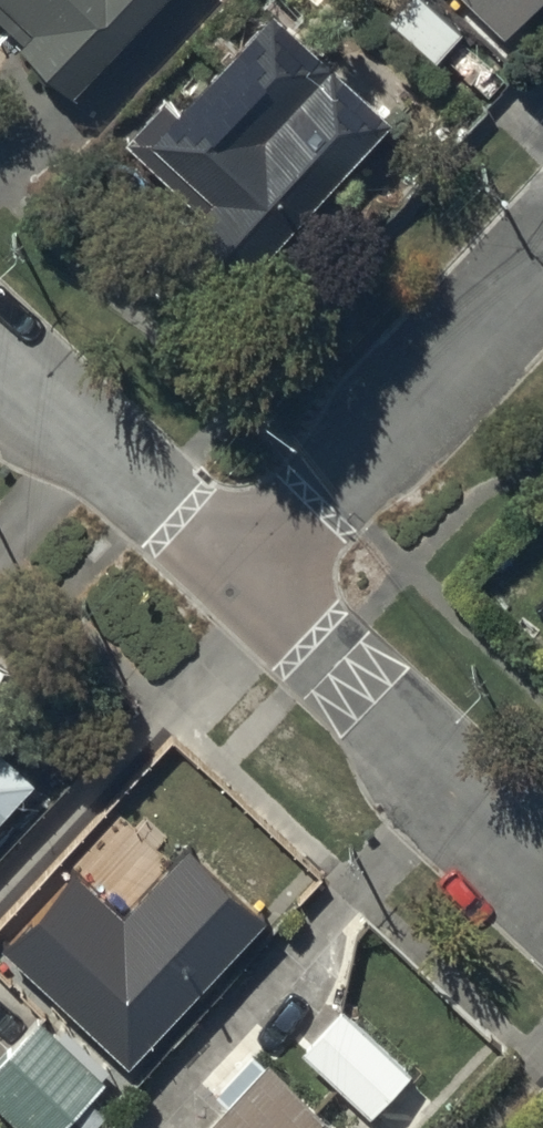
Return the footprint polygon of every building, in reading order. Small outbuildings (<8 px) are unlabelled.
[(25,31),(19,38),(71,85),(148,0),(0,0),(0,8),(25,31)] [(238,287),(394,109),(270,0),(266,0),(209,65),(192,49),(167,78),(184,93),(180,97),(163,82),(119,133),(207,211),(183,239),(238,287)] [(502,29),(530,0),(472,0),(502,29)] [(407,30),(453,73),(481,43),(435,1),(407,30)] [(32,776),(0,747),(0,812),(32,776)] [(127,1060),(243,934),(136,836),(124,850),(94,822),(0,923),(0,943),(127,1060)] [(411,1072),(343,1006),(302,1047),(371,1114),(411,1072)] [(39,1011),(0,1052),(0,1102),(27,1127),(57,1127),(107,1076),(39,1011)] [(200,1127),(346,1127),(268,1056),(200,1127)]
